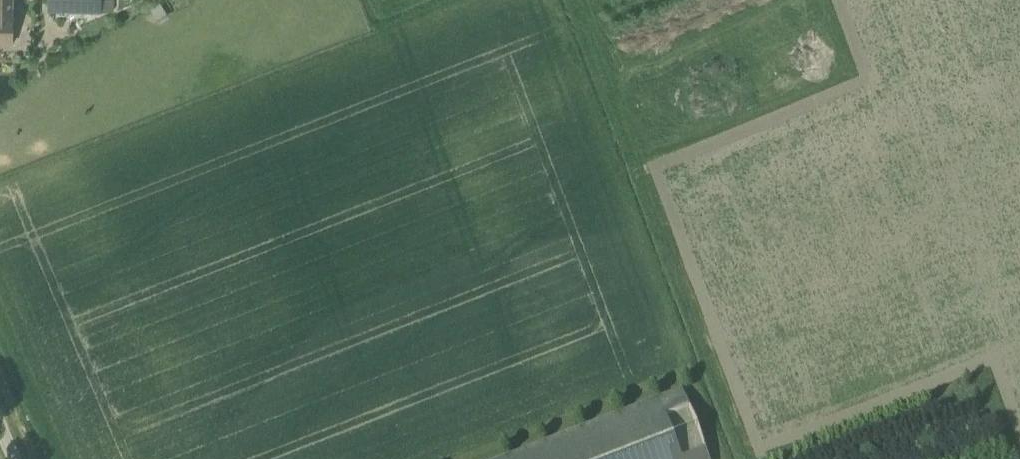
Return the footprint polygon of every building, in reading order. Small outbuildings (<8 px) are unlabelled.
[(12,42),(13,6),(11,6),(11,0),(0,0),(0,42),(12,42)] [(47,8),(102,10),(102,0),(47,0),(47,8)] [(688,408),(682,391),(657,401),(506,458),(708,458),(688,408)]
